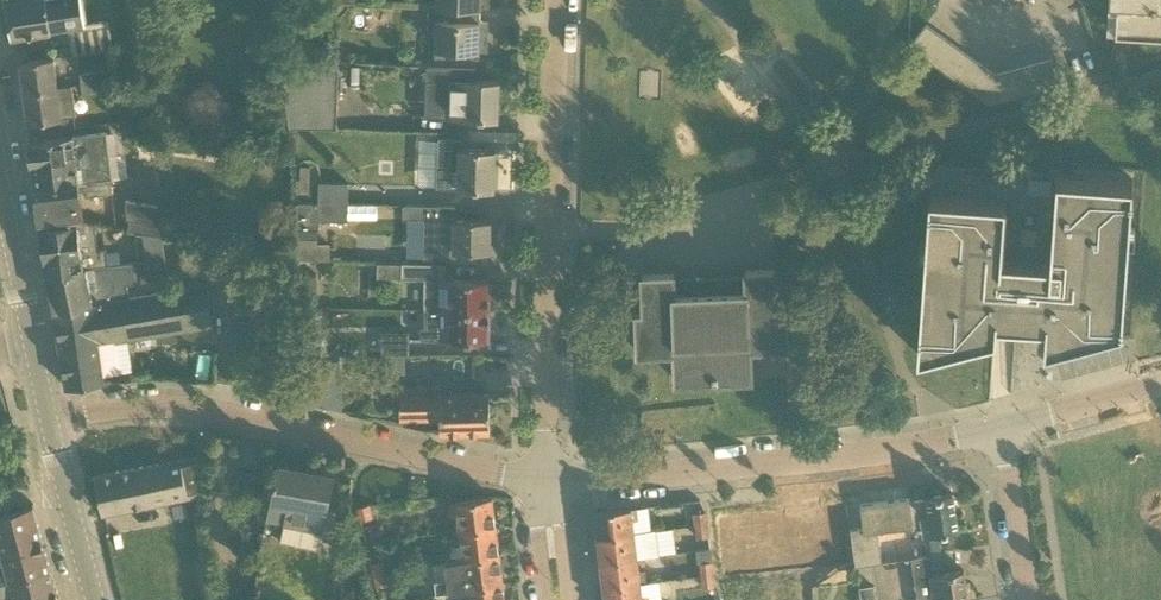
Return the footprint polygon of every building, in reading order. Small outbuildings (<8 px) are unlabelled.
[(85,26),(81,0),(7,0),(13,36),(69,28),(74,56),(114,49),(109,22),(85,26)] [(1107,35),(1116,36),(1117,36),(1157,38),(1160,38),(1160,0),(1110,0),(1107,35)] [(437,5),(438,4),(429,4),(429,30),(437,30),(435,66),(427,66),(427,69),(475,71),(476,67),(473,67),(474,50),(484,50),(485,31),(480,31),(481,7),(437,5)] [(927,24),(910,47),(990,105),(1059,86),(1051,59),(995,75),(927,24)] [(25,92),(58,87),(55,57),(21,61),(25,92)] [(284,65),(287,94),(290,126),(337,127),(339,66),(284,65)] [(475,80),(475,71),(427,69),(427,81),(445,82),(444,118),(499,119),(500,81),(475,80)] [(82,84),(97,82),(96,72),(81,74),(82,84)] [(97,82),(82,84),(84,96),(99,94),(97,82)] [(58,87),(25,92),(29,122),(62,118),(76,116),(73,85),(58,87)] [(106,132),(31,142),(37,188),(112,178),(110,166),(109,157),(106,132)] [(438,188),(459,189),(495,190),(496,149),(462,148),(462,139),(439,139),(438,188)] [(930,193),(927,239),(919,354),(997,333),(998,319),(1046,323),(1045,348),(1123,327),(1134,180),(1058,174),(1058,175),(933,166),(931,193),(930,193)] [(82,220),(83,221),(80,192),(85,191),(86,196),(113,193),(112,178),(37,188),(36,188),(41,227),(82,220)] [(320,202),(349,202),(349,184),(320,184),(320,202)] [(161,227),(158,207),(126,200),(126,220),(161,227)] [(322,222),(320,222),(320,202),(297,202),(297,229),(301,229),(301,244),(317,244),(317,230),(322,230),(322,222)] [(349,223),(349,202),(320,202),(320,222),(322,222),(349,223)] [(378,217),(379,203),(350,202),(350,216),(378,217)] [(491,220),(426,219),(426,234),(430,234),(430,255),(425,255),(425,257),(455,257),(456,251),(490,252),(491,220)] [(96,224),(83,221),(82,220),(41,227),(45,260),(48,273),(109,265),(107,248),(100,249),(96,224)] [(163,237),(135,232),(138,261),(164,258),(166,258),(163,237)] [(56,312),(131,298),(128,285),(136,284),(135,280),(142,278),(142,282),(168,278),(164,258),(138,261),(109,265),(48,273),(56,312)] [(425,309),(450,309),(490,310),(490,281),(445,280),(445,264),(403,264),(402,279),(426,279),(425,309)] [(751,347),(788,346),(786,307),(779,307),(777,270),(746,271),(747,290),(675,293),(674,274),(643,275),(645,312),(637,313),(639,352),(675,351),(676,381),(752,378),(751,347)] [(318,300),(316,273),(301,273),(302,301),(318,300)] [(117,364),(113,340),(211,323),(206,285),(131,298),(56,312),(67,388),(104,383),(103,376),(118,373),(117,364)] [(489,340),(490,310),(450,309),(449,326),(435,326),(435,327),(422,327),(421,339),(489,340)] [(306,310),(307,339),(327,338),(326,310),(306,310)] [(262,349),(263,324),(246,323),(245,347),(262,349)] [(373,354),(383,354),(410,354),(410,332),(373,332),(373,354)] [(340,360),(311,361),(314,403),(343,408),(340,360)] [(490,393),(442,394),(442,386),(400,386),(401,419),(441,418),(441,433),(491,432),(490,393)] [(201,456),(194,455),(94,476),(103,515),(200,492),(201,456)] [(336,475),(279,463),(270,502),(289,506),(281,543),(319,551),(336,475)] [(864,528),(851,529),(853,543),(856,566),(871,564),(882,562),(911,558),(911,557),(941,553),(938,534),(958,531),(953,493),(928,497),(928,498),(911,501),(910,498),(909,487),(860,493),(864,528)] [(462,532),(496,527),(493,497),(451,503),(452,515),(459,514),(462,531),(462,532)] [(841,502),(812,506),(817,556),(846,553),(841,502)] [(361,519),(372,517),(385,516),(385,503),(370,504),(358,507),(361,519)] [(812,506),(782,509),(788,559),(817,556),(812,506)] [(51,569),(34,507),(0,516),(0,539),(4,552),(0,553),(0,583),(51,569)] [(595,512),(598,535),(598,537),(635,533),(633,519),(639,519),(638,507),(632,508),(632,507),(595,512)] [(782,509),(753,512),(759,562),(788,559),(782,509)] [(695,513),(696,525),(708,524),(707,512),(695,513)] [(753,512),(724,515),(730,566),(759,562),(753,512)] [(709,536),(708,524),(696,525),(698,538),(709,536)] [(465,559),(500,555),(496,527),(462,532),(462,531),(455,532),(456,543),(463,542),(465,559)] [(598,537),(601,562),(638,558),(636,544),(643,543),(641,532),(635,533),(598,537)] [(911,558),(918,599),(969,599),(964,570),(944,573),(941,553),(911,557),(911,558)] [(468,588),(503,584),(500,555),(465,559),(465,560),(446,562),(448,579),(436,581),(437,594),(468,590),(468,588)] [(601,562),(604,587),(641,583),(647,582),(646,570),(639,571),(638,558),(601,562)] [(374,574),(385,572),(383,560),(372,563),(374,574)] [(700,563),(702,576),(714,574),(713,562),(700,563)] [(14,596),(15,599),(60,599),(52,569),(51,569),(0,583),(0,599),(1,599),(14,596)] [(377,586),(388,584),(385,572),(374,574),(377,586)] [(714,574),(702,576),(703,588),(716,586),(714,574)] [(649,595),(642,596),(641,583),(604,587),(606,599),(650,599),(649,595)] [(468,590),(470,599),(505,599),(503,584),(468,588),(468,590)] [(859,587),(861,599),(876,599),(874,585),(859,587)]
